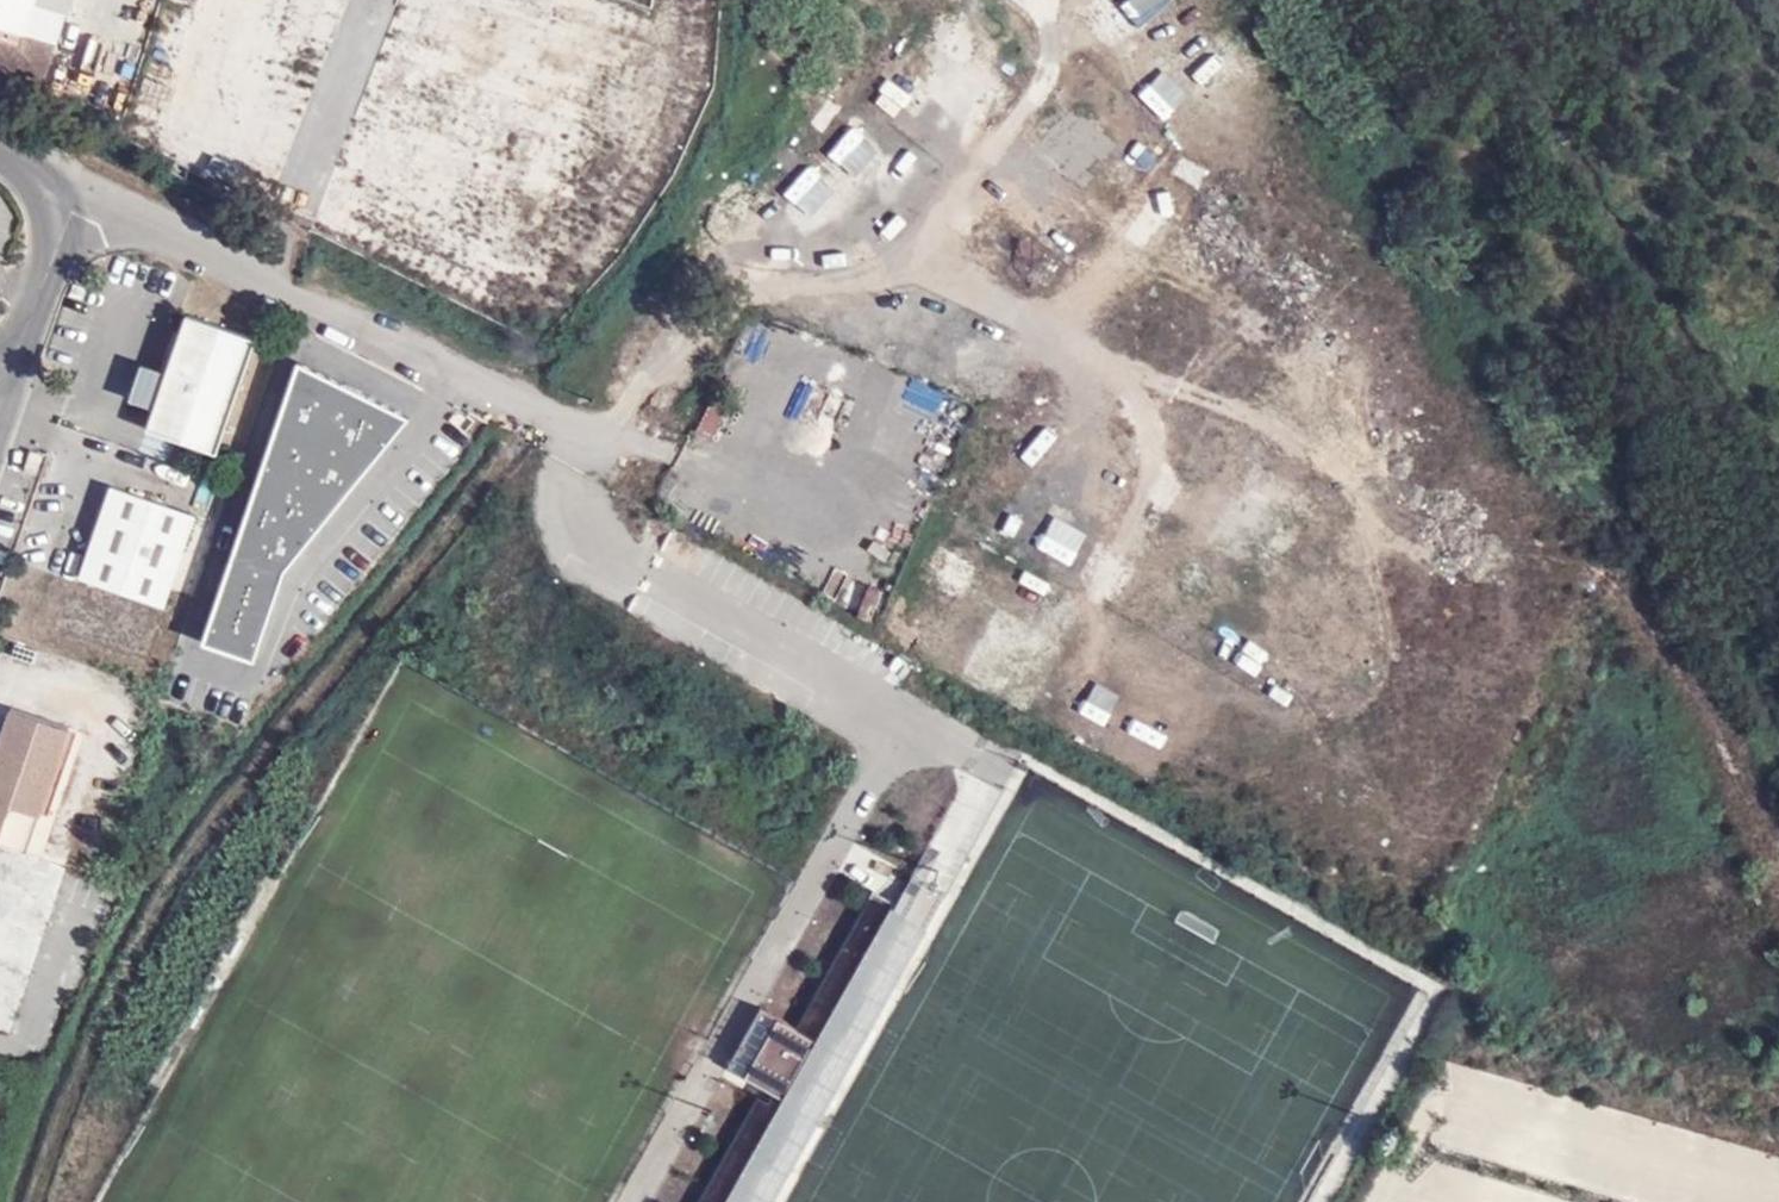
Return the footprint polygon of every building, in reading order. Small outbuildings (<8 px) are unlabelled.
[(41,79),(53,41),(22,31),(32,0),(0,0),(0,66),(41,79)] [(67,0),(32,0),(22,31),(53,41),(67,0)] [(156,415),(148,438),(216,461),(255,348),(187,325),(168,381),(156,415)] [(391,391),(278,341),(184,623),(235,634),(265,543),(391,391)] [(128,406),(156,415),(168,381),(140,372),(128,406)] [(79,588),(163,616),(194,526),(109,497),(79,588)] [(874,621),(880,589),(846,582),(840,614),(874,621)] [(0,733),(0,824),(5,809),(33,818),(63,734),(7,714),(0,733)] [(918,902),(871,880),(804,1018),(767,1000),(731,1074),(759,1087),(704,1201),(773,1201),(918,902)]
